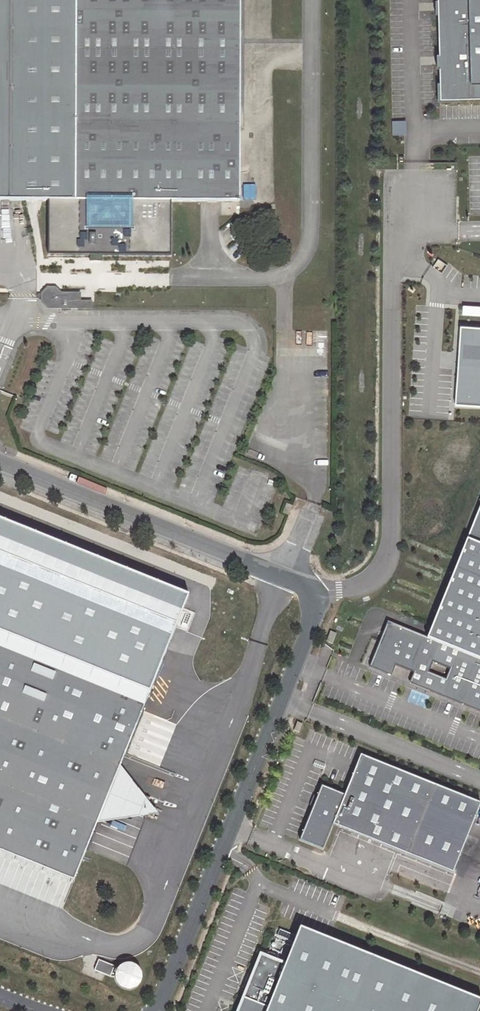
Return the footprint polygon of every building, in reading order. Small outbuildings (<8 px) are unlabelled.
[(49,200),(70,200),(71,0),(0,0),(0,200),(49,200)] [(240,0),(71,0),(70,200),(171,200),(240,200),(240,0)] [(442,98),(479,97),(479,0),(439,0),(442,98)] [(171,200),(70,200),(49,200),(49,253),(171,253),(171,200)] [(58,308),(79,308),(79,301),(79,295),(57,294),(54,291),(46,291),(43,295),(43,300),(48,305),(55,305),(58,308)] [(457,409),(479,411),(479,328),(463,326),(457,409)] [(428,636),(388,620),(370,664),(390,672),(394,663),(415,671),(411,681),(479,709),(479,509),(428,636)] [(154,689),(191,595),(0,519),(0,628),(154,689)] [(79,877),(102,820),(125,762),(154,689),(0,628),(0,846),(79,877)] [(157,711),(161,701),(154,698),(151,708),(157,711)] [(333,824),(454,872),(479,806),(479,801),(361,754),(345,794),(322,785),(301,839),(323,848),(333,824)] [(102,820),(163,811),(125,762),(102,820)] [(238,1010),(479,1010),(479,998),(301,927),(287,962),(261,952),(238,1010)] [(116,977),(116,978),(117,980),(120,984),(124,986),(128,987),(132,986),(134,985),(137,983),(139,981),(141,978),(142,974),(141,972),(140,968),(138,964),(134,962),(130,961),(126,961),(122,962),(120,963),(117,966),(116,970),(115,974),(111,973),(114,967),(98,961),(94,970),(110,977),(116,977)]
